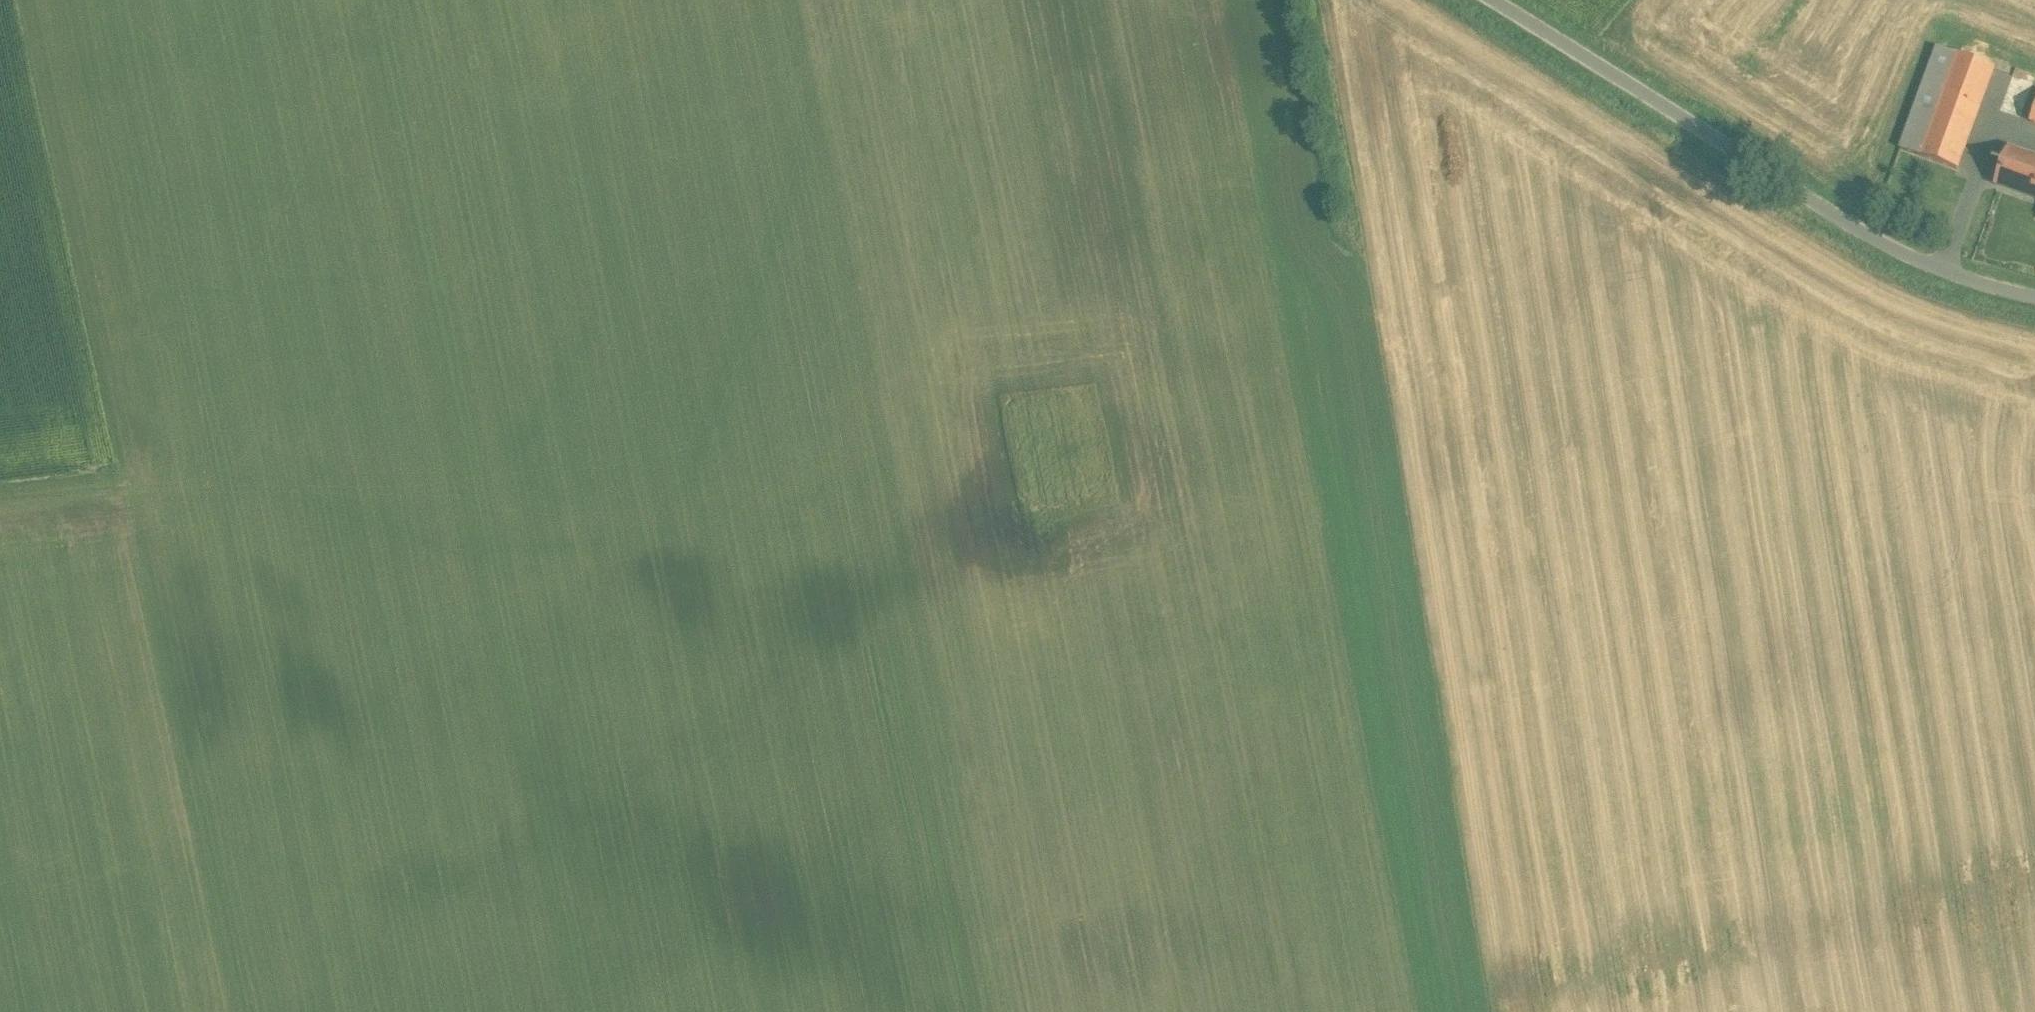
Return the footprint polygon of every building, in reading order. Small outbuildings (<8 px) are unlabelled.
[(1906,151),(1962,172),(1999,70),(1943,50),(1906,151)] [(2008,148),(1995,183),(2034,198),(2034,158),(2008,148)]
